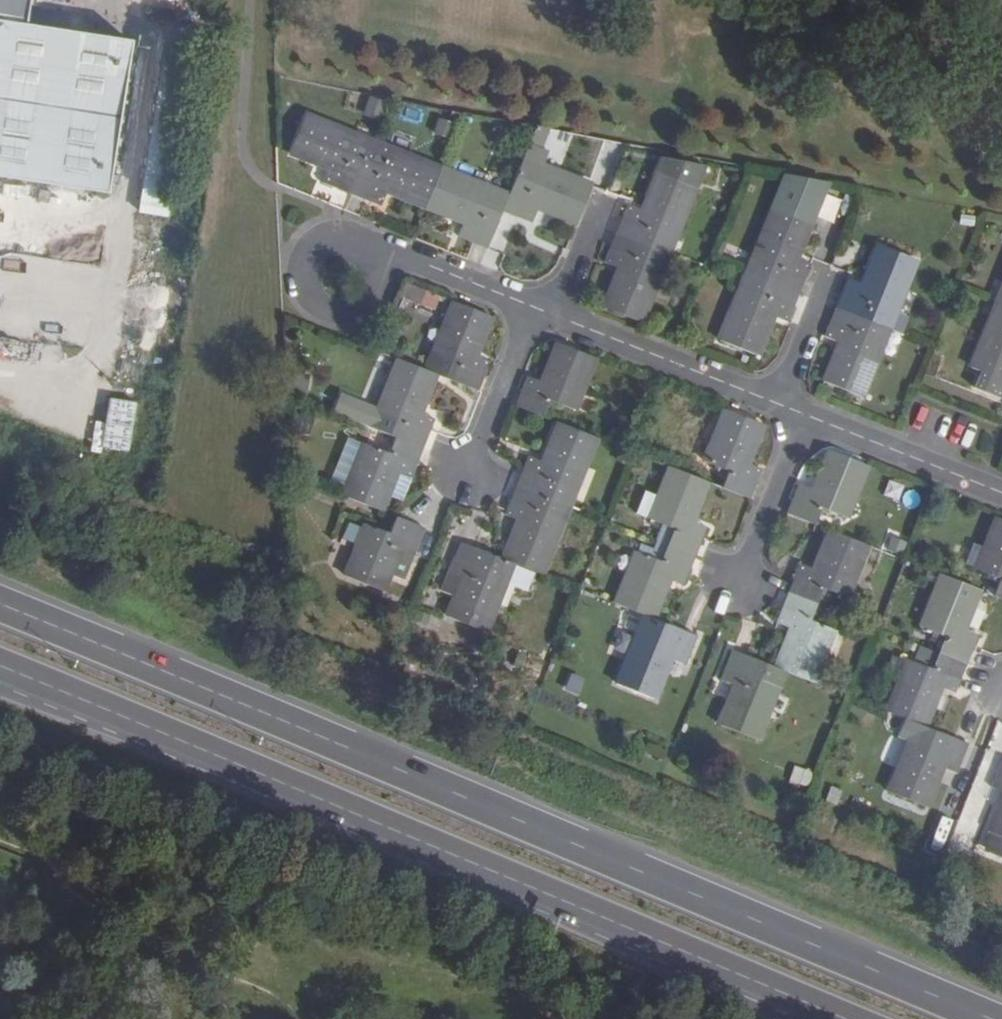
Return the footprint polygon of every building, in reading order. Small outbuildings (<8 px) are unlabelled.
[(105,193),(129,43),(22,26),(26,0),(0,0),(0,177),(105,193)] [(172,214),(196,67),(168,63),(146,210),(172,214)] [(324,183),(354,195),(374,143),(305,116),(290,155),(329,171),(324,183)] [(434,132),(451,138),(456,124),(440,117),(434,132)] [(374,143),(354,195),(382,206),(387,193),(427,209),(443,170),(374,143)] [(628,207),(618,233),(668,254),(702,167),(664,159),(642,213),(628,207)] [(523,160),(509,196),(503,211),(532,223),(537,209),(576,225),(591,187),(523,160)] [(459,237),(488,249),(498,223),(503,211),(509,196),(443,170),(427,209),(464,224),(459,237)] [(749,273),(799,294),(812,264),(798,258),(813,221),(828,184),(787,176),(776,206),(749,273)] [(668,254),(618,233),(606,264),(620,270),(605,309),(640,323),(668,254)] [(849,279),(837,309),(888,329),(915,261),(879,247),(864,284),(849,279)] [(788,322),(799,294),(749,273),(721,341),(760,357),(776,318),(788,322)] [(410,288),(406,299),(437,309),(440,297),(410,288)] [(999,301),(973,368),(983,372),(975,388),(1001,399),(1001,302),(999,301)] [(426,372),(434,375),(476,393),(489,362),(474,356),(489,317),(453,302),(432,355),(426,372)] [(888,329),(837,309),(826,336),(840,343),(825,381),(861,396),(888,329)] [(526,377),(513,406),(542,417),(549,401),(571,409),(591,359),(555,344),(539,382),(526,377)] [(394,437),(422,448),(429,431),(433,420),(418,415),(434,375),(426,372),(397,361),(370,428),(394,437)] [(127,455),(139,403),(109,396),(98,449),(127,455)] [(722,489),(750,500),(762,471),(747,464),(762,426),(727,412),(706,463),(729,472),(722,489)] [(515,485),(567,506),(594,438),(556,422),(540,461),(527,456),(520,472),(515,485)] [(396,472),(411,478),(422,448),(394,437),(387,454),(364,445),(343,496),(380,511),(396,472)] [(800,486),(788,515),(815,526),(822,510),(845,519),(866,467),(830,452),(814,491),(800,486)] [(666,546),(694,557),(702,539),(707,528),(692,522),(708,483),(671,469),(660,498),(651,521),(673,530),(666,546)] [(512,562),(541,574),(567,506),(515,485),(503,514),(518,520),(502,558),(512,562)] [(637,515),(651,520),(660,498),(646,492),(637,515)] [(411,558),(423,529),(395,517),(388,534),(366,524),(359,541),(345,575),(381,591),(397,552),(411,558)] [(359,541),(366,524),(348,518),(342,534),(359,541)] [(980,592),(1001,601),(1001,520),(999,519),(978,571),(971,588),(980,592)] [(788,594),(816,605),(823,589),(845,599),(866,546),(829,532),(814,570),(800,565),(795,575),(788,594)] [(512,562),(502,558),(460,542),(448,573),(452,575),(462,579),(456,594),(447,617),(483,631),(512,562)] [(637,553),(617,605),(654,619),(669,580),(682,586),(694,557),(666,546),(660,562),(637,553)] [(961,584),(971,588),(978,571),(969,567),(961,584)] [(446,590),(456,594),(462,579),(452,575),(446,590)] [(937,654),(966,665),(974,646),(978,635),(965,630),(980,592),(971,588),(961,584),(943,577),(923,629),(944,637),(937,654)] [(785,671),(813,682),(833,630),(810,621),(816,605),(788,594),(777,623),(791,629),(776,667),(785,671)] [(697,636),(694,635),(668,624),(661,641),(641,633),(620,685),(657,700),(673,660),(685,665),(697,636)] [(776,667),(761,661),(761,662),(735,652),(734,651),(721,681),(726,682),(720,696),(731,701),(720,726),(757,741),(785,671),(776,667)] [(941,688),(954,694),(966,665),(937,654),(931,669),(910,661),(889,713),(925,727),(941,688)] [(969,745),(966,744),(939,733),(932,749),(911,741),(891,792),(928,807),(944,768),(957,773),(969,745)] [(992,788),(1001,792),(1001,762),(992,788)] [(794,766),(790,780),(809,786),(813,772),(794,766)] [(990,832),(1001,837),(1001,802),(990,832)]
